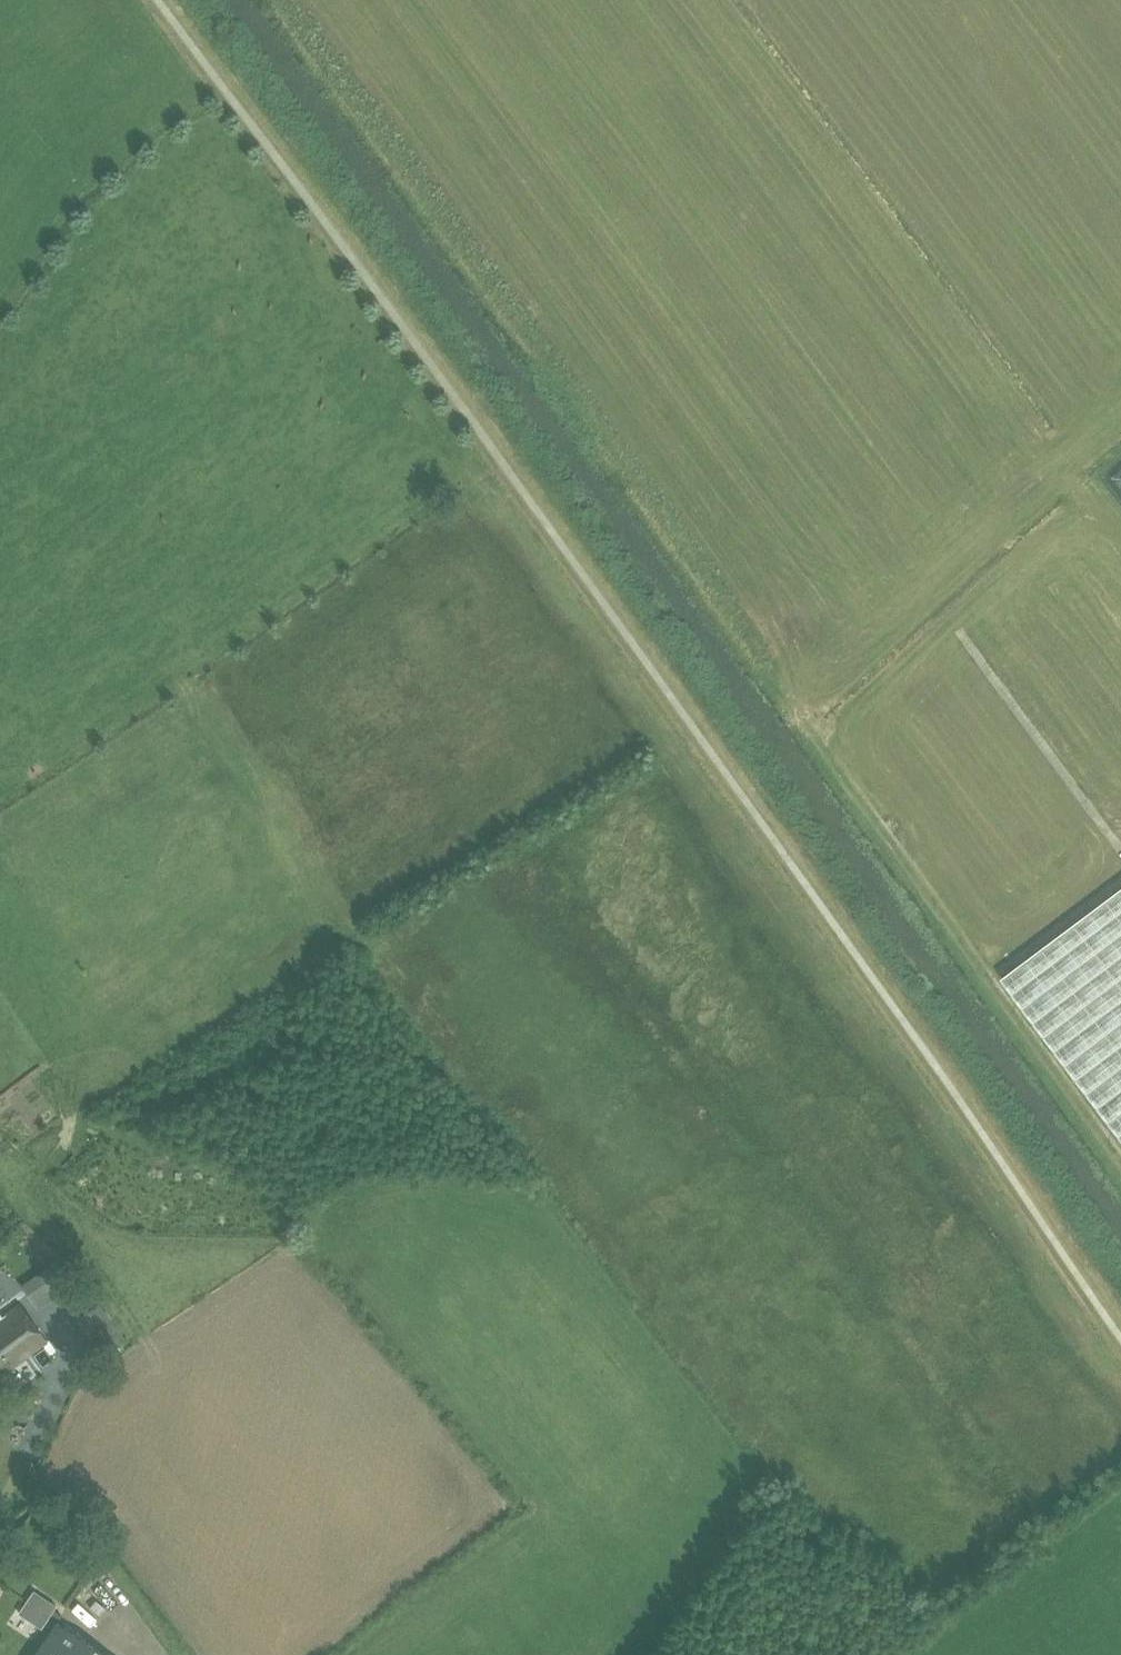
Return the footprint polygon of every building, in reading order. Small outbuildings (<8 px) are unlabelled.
[(1002,978),(1120,1136),(1120,889),(1002,978)] [(97,1302),(75,1319),(102,1356),(124,1339),(97,1302)] [(3,1375),(47,1342),(18,1303),(1,1316),(0,1315),(0,1371),(3,1375)] [(33,1591),(25,1603),(47,1618),(55,1606),(33,1591)] [(33,1654),(104,1654),(55,1622),(33,1654)]
